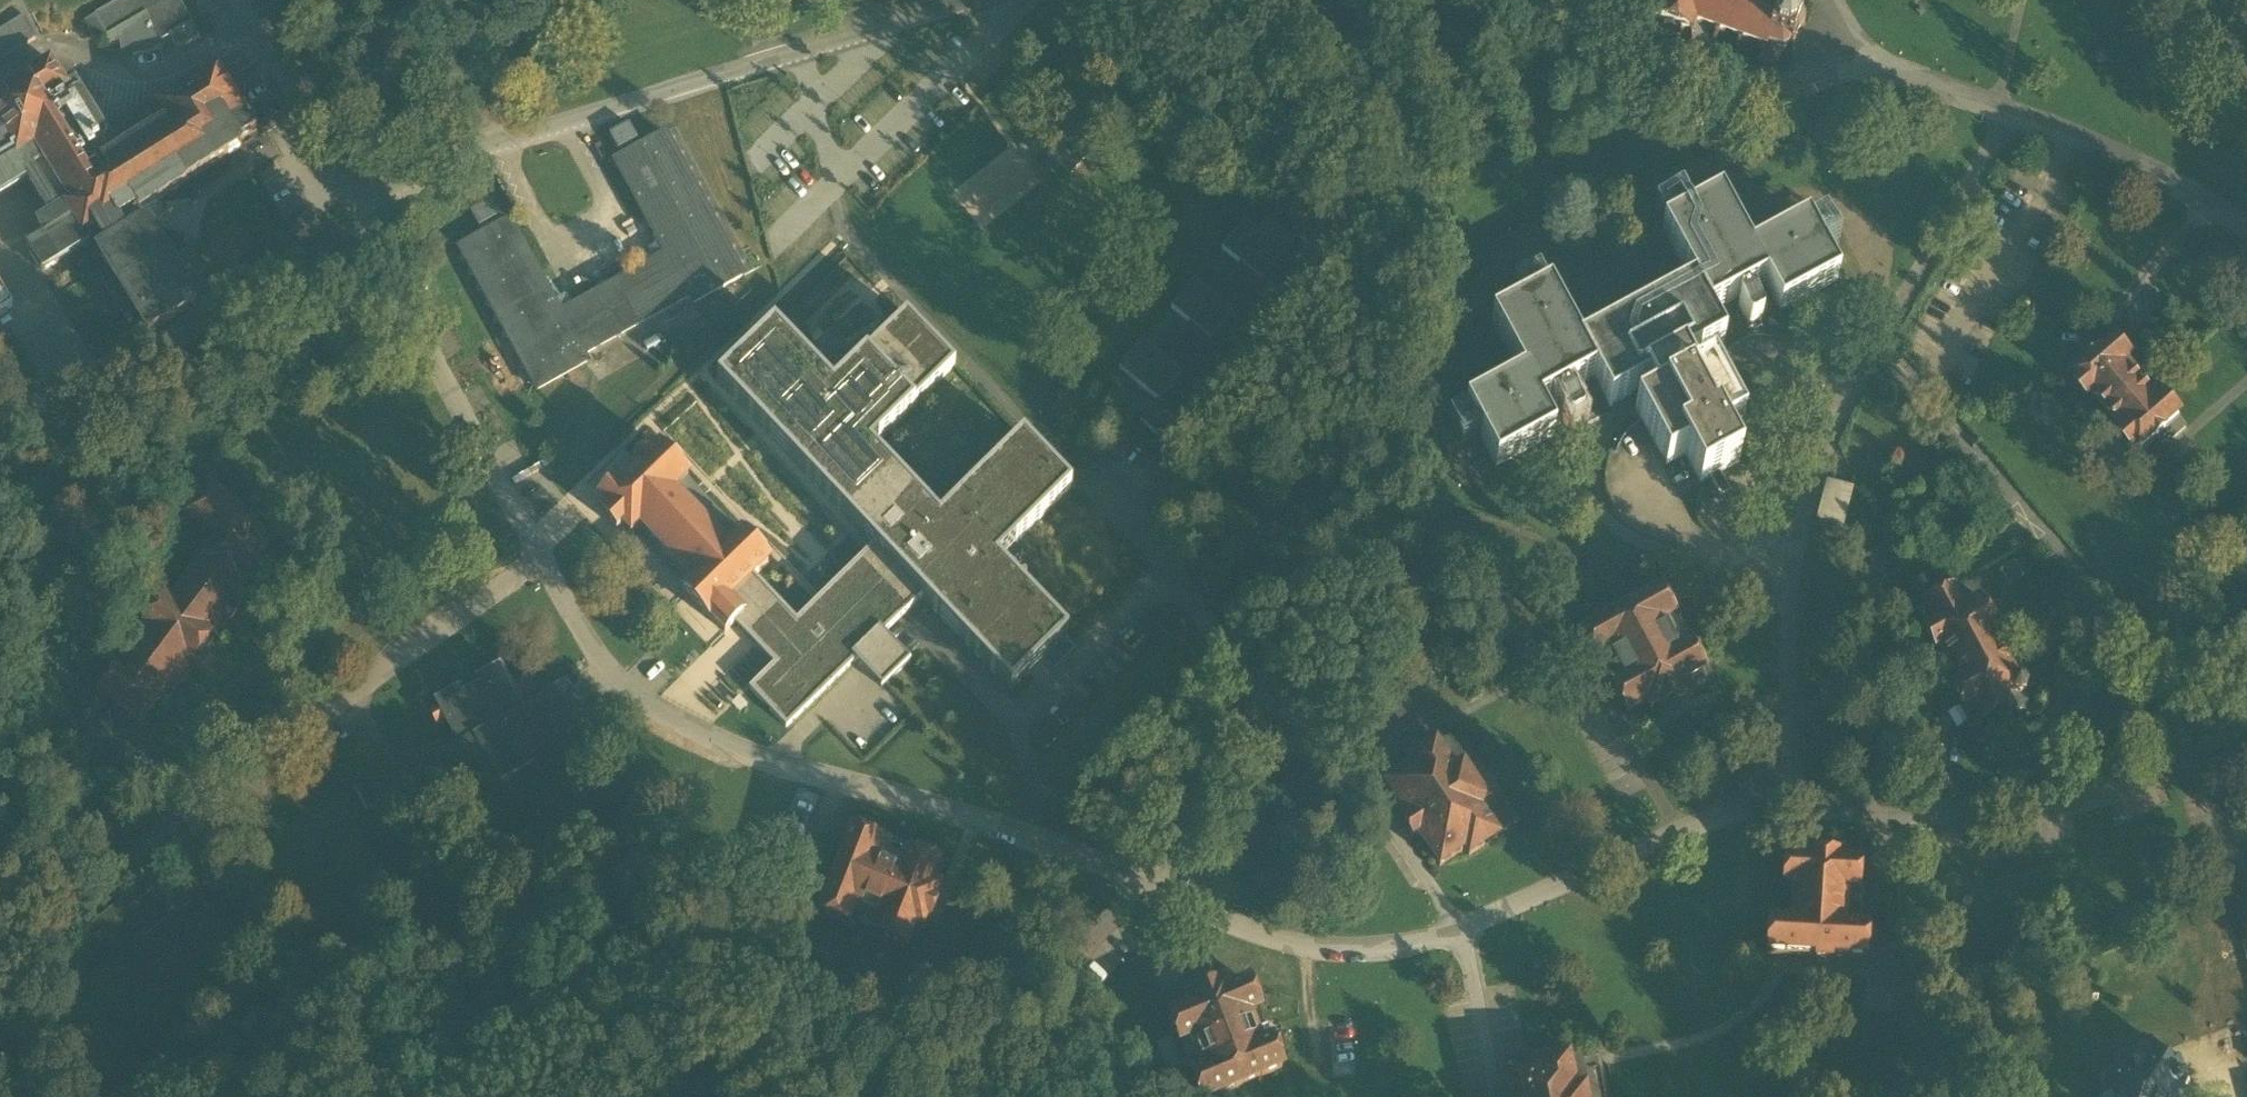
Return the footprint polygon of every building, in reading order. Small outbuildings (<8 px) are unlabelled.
[(133,53),(150,50),(164,42),(162,40),(170,35),(175,45),(189,42),(199,36),(179,0),(119,0),(84,19),(94,37),(104,36),(108,42),(120,40),(120,42),(131,41),(132,48),(133,53)] [(1775,67),(1779,57),(1786,53),(1787,49),(1788,50),(1790,53),(1794,52),(1792,46),(1799,26),(1804,24),(1802,19),(1796,22),(1792,21),(1800,0),(1779,0),(1779,1),(1776,0),(1629,0),(1625,10),(1651,20),(1646,22),(1647,26),(1652,24),(1660,27),(1657,34),(1661,35),(1662,34),(1676,39),(1675,40),(1679,42),(1681,35),(1688,37),(1690,43),(1695,41),(1692,35),(1695,29),(1713,35),(1710,42),(1715,44),(1718,37),(1736,44),(1734,51),(1738,53),(1741,46),(1760,53),(1758,60),(1759,60),(1759,61),(1775,67)] [(36,35),(24,15),(0,29),(0,57),(36,35)] [(131,41),(120,42),(121,49),(132,48),(131,41)] [(25,169),(33,164),(59,207),(50,212),(37,219),(45,232),(26,243),(39,263),(40,265),(41,266),(43,267),(45,266),(46,266),(85,242),(86,241),(87,239),(87,237),(87,236),(85,233),(96,226),(107,244),(99,250),(108,266),(99,271),(129,321),(138,315),(148,331),(197,302),(151,227),(141,210),(158,200),(186,183),(185,181),(242,147),(238,140),(254,131),(256,129),(218,67),(156,104),(157,106),(165,119),(108,153),(100,140),(108,135),(75,81),(68,85),(52,58),(0,89),(0,184),(25,169)] [(1045,168),(1058,180),(1063,174),(1068,178),(1084,160),(1084,159),(1090,151),(1086,147),(1137,88),(1139,90),(1152,75),(1136,61),(1124,76),(1125,78),(1074,137),(1069,132),(1062,140),(1061,140),(1045,158),(1050,163),(1045,168)] [(157,106),(108,135),(100,140),(108,153),(165,119),(157,106)] [(609,137),(618,152),(637,141),(629,126),(609,137)] [(673,149),(676,139),(667,137),(665,135),(615,161),(645,218),(643,227),(653,230),(660,244),(667,256),(655,262),(632,275),(619,270),(616,283),(611,286),(599,282),(595,295),(572,307),(561,314),(554,301),(547,288),(550,279),(540,277),(509,219),(459,247),(460,250),(458,259),(467,262),(469,266),(467,275),(476,277),(478,282),(475,290),(485,293),(486,298),(483,305),(493,308),(495,313),(492,321),(501,324),(504,328),(501,337),(510,340),(521,359),(518,368),(527,371),(529,374),(526,384),(535,386),(537,389),(587,362),(583,355),(689,297),(693,304),(743,276),(742,273),(744,264),(735,262),(733,258),(735,249),(727,247),(716,227),(718,218),(710,215),(707,212),(710,202),(701,199),(699,196),(701,187),(692,184),(690,180),(693,171),(684,169),(682,165),(684,155),(675,153),(673,149)] [(28,176),(50,212),(59,207),(33,164),(25,169),(28,176)] [(25,169),(0,184),(0,193),(28,176),(25,169)] [(1559,393),(1562,398),(1560,400),(1560,402),(1569,419),(1571,422),(1574,421),(1581,418),(1583,416),(1583,413),(1574,396),(1572,394),(1568,394),(1566,389),(1595,374),(1610,402),(1647,383),(1651,389),(1654,395),(1635,405),(1667,464),(1686,453),(1701,482),(1740,461),(1725,432),(1743,423),(1712,364),(1694,374),(1691,368),(1687,361),(1724,341),(1709,313),(1739,297),(1741,301),(1740,304),(1740,306),(1749,324),(1751,325),(1754,325),(1761,321),(1762,319),(1762,316),(1753,299),(1751,298),(1748,297),(1746,293),(1765,283),(1780,311),(1838,280),(1807,222),(1750,252),(1720,196),(1662,227),(1692,284),(1580,344),(1550,287),(1491,319),(1521,375),(1465,405),(1496,463),(1555,432),(1539,404),(1559,393)] [(161,205),(158,200),(141,210),(151,227),(157,224),(171,235),(171,232),(178,205),(179,202),(161,205)] [(191,203),(178,205),(171,232),(181,240),(182,236),(190,206),(191,203)] [(470,213),(478,228),(498,218),(489,203),(470,213)] [(206,204),(190,206),(182,236),(196,246),(206,204)] [(1808,215),(1821,242),(1838,234),(1825,207),(1808,215)] [(1306,276),(1283,256),(1256,233),(1244,223),(1243,224),(1245,225),(1224,250),(1222,248),(1221,250),(1240,266),(1212,298),(1193,282),(1192,283),(1194,284),(1173,309),(1171,307),(1170,308),(1189,324),(1161,358),(1142,342),(1141,343),(1142,344),(1122,368),(1120,367),(1119,369),(1157,401),(1140,421),(1164,442),(1306,276)] [(648,250),(655,262),(667,256),(660,244),(648,250)] [(70,311),(95,298),(83,276),(58,289),(70,311)] [(0,282),(0,312),(13,305),(0,282)] [(566,295),(554,301),(561,314),(572,307),(566,295)] [(833,385),(774,324),(716,379),(875,544),(797,618),(771,643),(782,654),(774,662),(749,686),(786,725),(855,658),(884,630),(923,593),(1011,685),(1069,630),(997,557),(1071,487),(1023,436),(939,516),(872,446),(955,366),(906,315),(833,385)] [(2139,446),(2144,452),(2158,439),(2159,441),(2169,432),(2168,431),(2181,419),(2179,417),(2180,412),(2174,405),(2169,405),(2167,402),(2164,404),(2130,365),(2132,363),(2129,360),(2130,355),(2125,349),(2120,349),(2118,346),(2104,358),(2103,356),(2093,365),(2094,367),(2080,379),(2085,385),(2080,389),(2090,400),(2095,396),(2129,435),(2124,439),(2134,450),(2139,446)] [(649,447),(635,461),(642,468),(621,488),(615,482),(598,498),(611,511),(605,517),(616,528),(622,523),(630,532),(639,523),(693,579),(682,589),(709,617),(710,615),(725,630),(735,621),(743,613),(727,596),(751,573),(753,575),(754,573),(768,560),(741,532),(738,535),(685,480),(688,477),(659,447),(654,452),(649,447)] [(1825,479),(1818,519),(1846,524),(1853,483),(1825,479)] [(188,512),(217,534),(239,506),(209,484),(188,512)] [(193,657),(212,631),(214,629),(203,621),(233,582),(243,590),(244,589),(262,565),(244,550),(253,538),(246,532),(256,519),(239,506),(217,534),(200,557),(202,558),(172,597),(167,593),(144,622),(149,626),(120,665),(118,664),(99,689),(142,722),(160,698),(161,697),(151,689),(181,651),(191,659),(193,657)] [(743,613),(771,643),(797,618),(754,573),(753,575),(751,573),(727,596),(743,613)] [(250,593),(244,589),(243,590),(233,582),(203,621),(214,629),(212,631),(218,635),(250,593)] [(1978,717),(1981,722),(1996,713),(1998,717),(2013,709),(2012,708),(2028,699),(2024,692),(2025,691),(2027,686),(2024,680),(2018,678),(2017,679),(1992,634),(1998,631),(1990,616),(1989,617),(1979,600),(1975,602),(1965,585),(1952,592),(1951,590),(1925,605),(1929,611),(1922,615),(1929,628),(1925,630),(1936,649),(1940,647),(1960,685),(1953,689),(1971,721),(1978,717)] [(1689,645),(1673,616),(1659,590),(1584,631),(1598,657),(1614,686),(1628,712),(1646,702),(1651,710),(1662,704),(1663,706),(1679,697),(1677,695),(1689,689),(1685,681),(1703,671),(1689,645)] [(735,621),(774,662),(782,654),(771,643),(743,613),(735,621)] [(884,630),(855,658),(881,685),(910,657),(884,630)] [(198,661),(193,657),(191,659),(181,651),(151,689),(161,697),(160,698),(166,702),(198,661)] [(576,747),(568,732),(587,722),(566,684),(547,695),(548,697),(524,711),(500,666),(479,678),(482,685),(463,695),(459,688),(438,700),(441,706),(432,711),(437,721),(447,716),(462,744),(438,758),(437,755),(418,765),(438,803),(457,793),(466,808),(505,787),(500,779),(533,761),(537,769),(576,747)] [(1444,741),(1436,747),(1434,745),(1407,764),(1411,769),(1386,786),(1400,807),(1399,808),(1408,821),(1404,824),(1413,838),(1417,835),(1425,846),(1426,845),(1441,867),(1465,850),(1470,857),(1498,838),(1496,836),(1505,831),(1487,804),(1462,768),(1444,741)] [(354,784),(367,807),(394,792),(382,769),(354,784)] [(874,854),(879,843),(855,833),(850,831),(841,855),(842,855),(828,891),(827,890),(818,911),(847,923),(851,911),(882,924),(878,935),(905,946),(913,926),(921,929),(926,917),(928,918),(935,902),(932,901),(937,889),(929,886),(937,866),(910,855),(905,867),(874,854)] [(1817,960),(1833,961),(1833,957),(1866,959),(1868,929),(1861,929),(1863,890),(1859,890),(1860,864),(1837,863),(1837,857),(1813,856),(1812,861),(1788,860),(1786,885),(1795,886),(1792,925),(1771,923),(1769,953),(1817,956),(1817,960)] [(1259,1010),(1248,983),(1228,990),(1225,983),(1214,987),(1213,985),(1196,992),(1197,994),(1185,998),(1188,1006),(1168,1014),(1178,1041),(1189,1037),(1201,1068),(1190,1072),(1200,1096),(1208,1096),(1222,1092),(1222,1091),(1260,1076),(1260,1077),(1281,1069),(1271,1041),(1259,1045),(1247,1014),(1259,1010)] [(1586,1087),(1580,1056),(1569,1058),(1569,1056),(1536,1063),(1538,1069),(1508,1075),(1513,1096),(1588,1096),(1586,1087)] [(2187,1089),(2190,1088),(2193,1083),(2182,1056),(2175,1058),(2175,1056),(2131,1073),(2129,1067),(2111,1074),(2113,1080),(2109,1081),(2114,1095),(2109,1096),(2190,1096),(2187,1089)]
